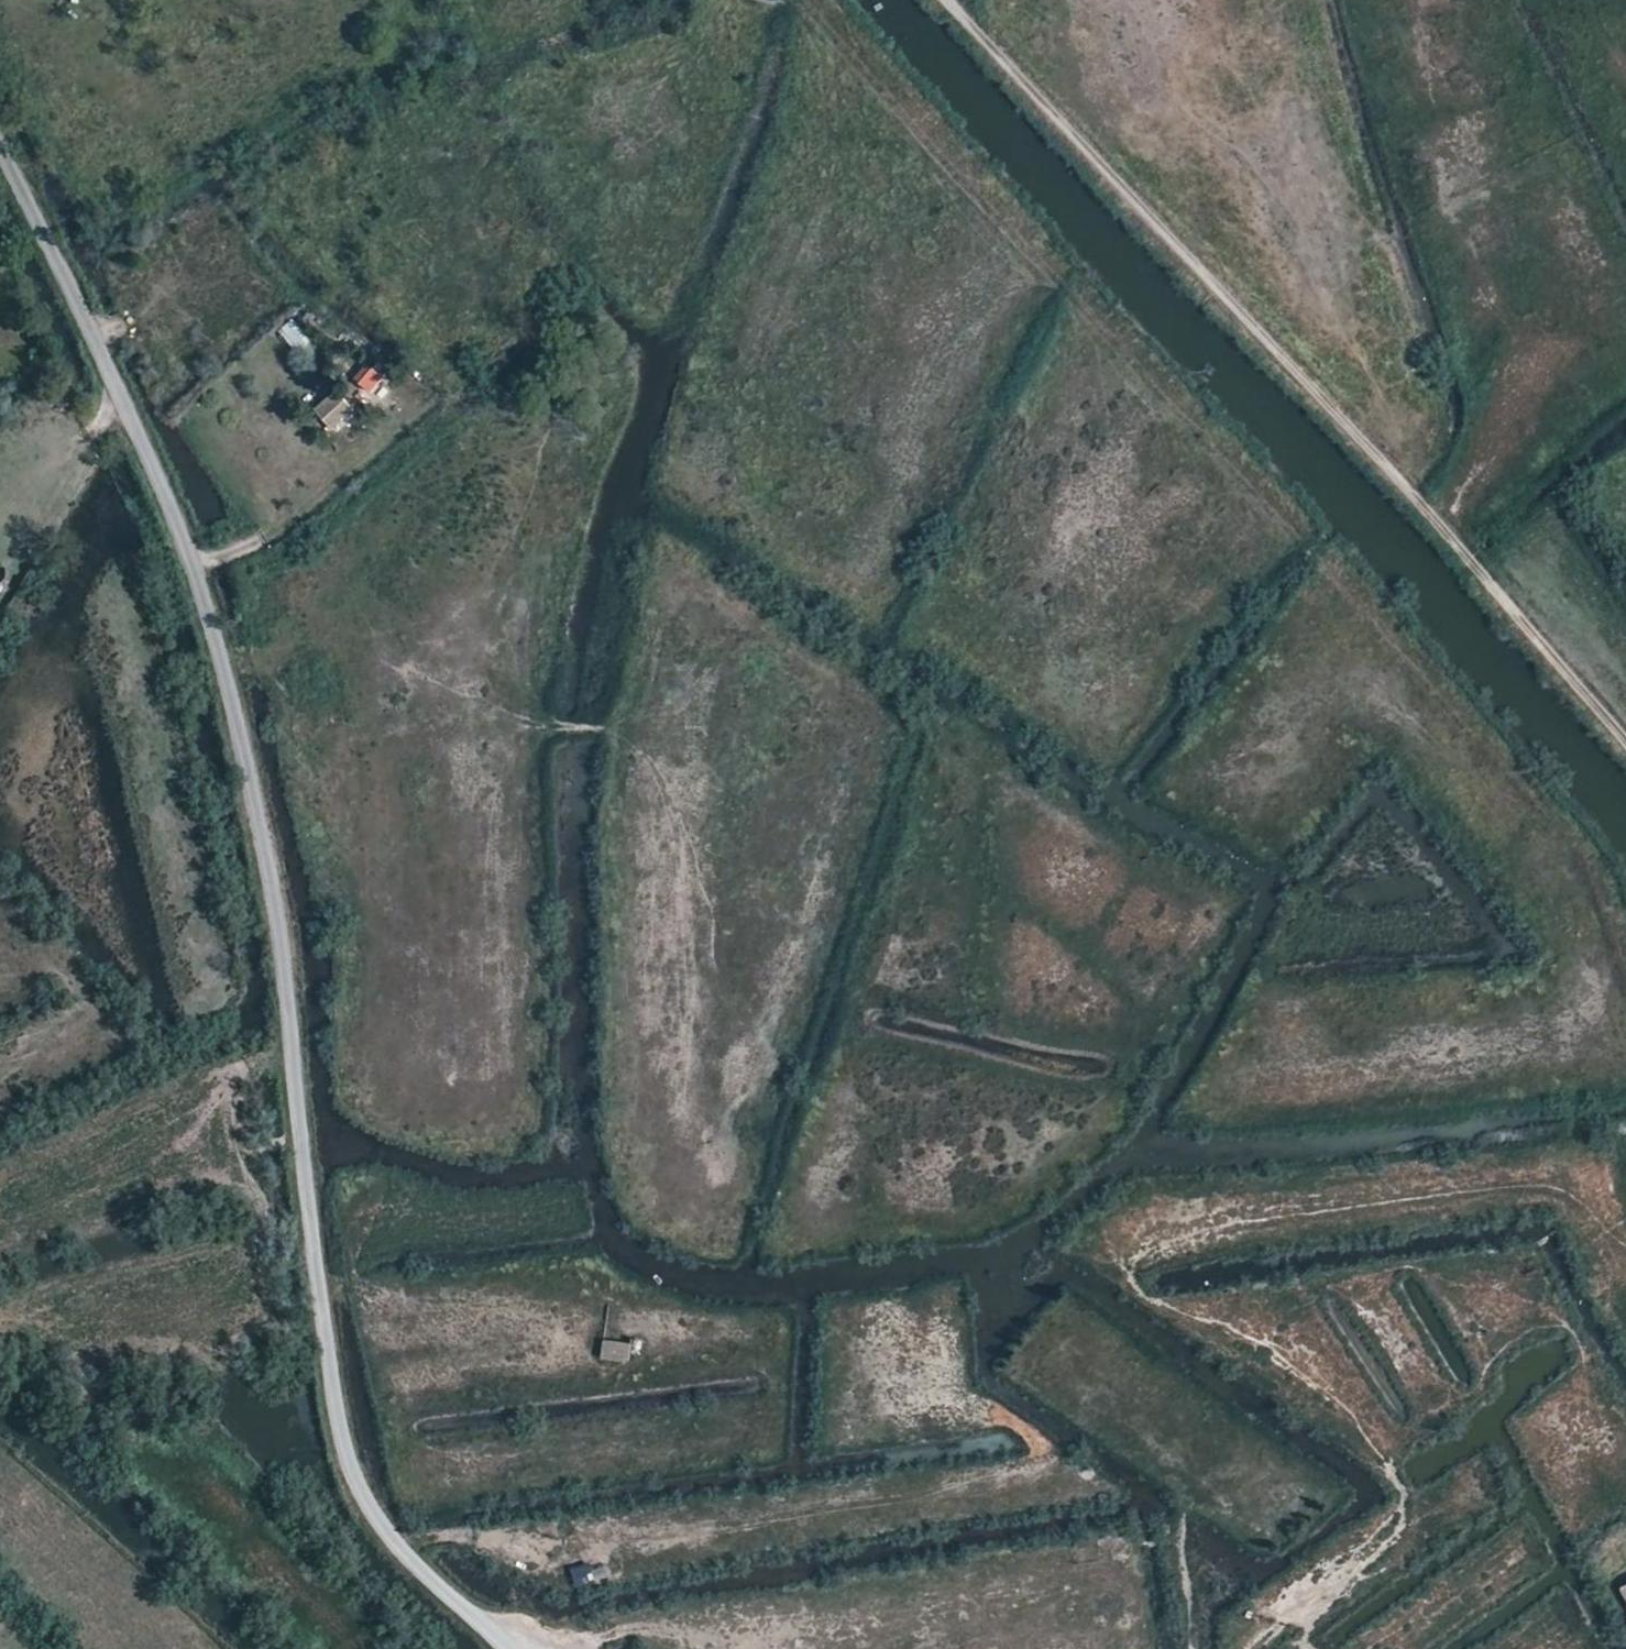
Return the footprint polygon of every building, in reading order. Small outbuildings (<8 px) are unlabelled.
[(289,318),(278,335),(301,350),(312,334),(289,318)] [(356,380),(368,392),(388,373),(375,361),(356,380)] [(312,408),(331,430),(353,410),(334,388),(312,408)] [(602,1338),(600,1356),(629,1360),(631,1341),(602,1338)]
